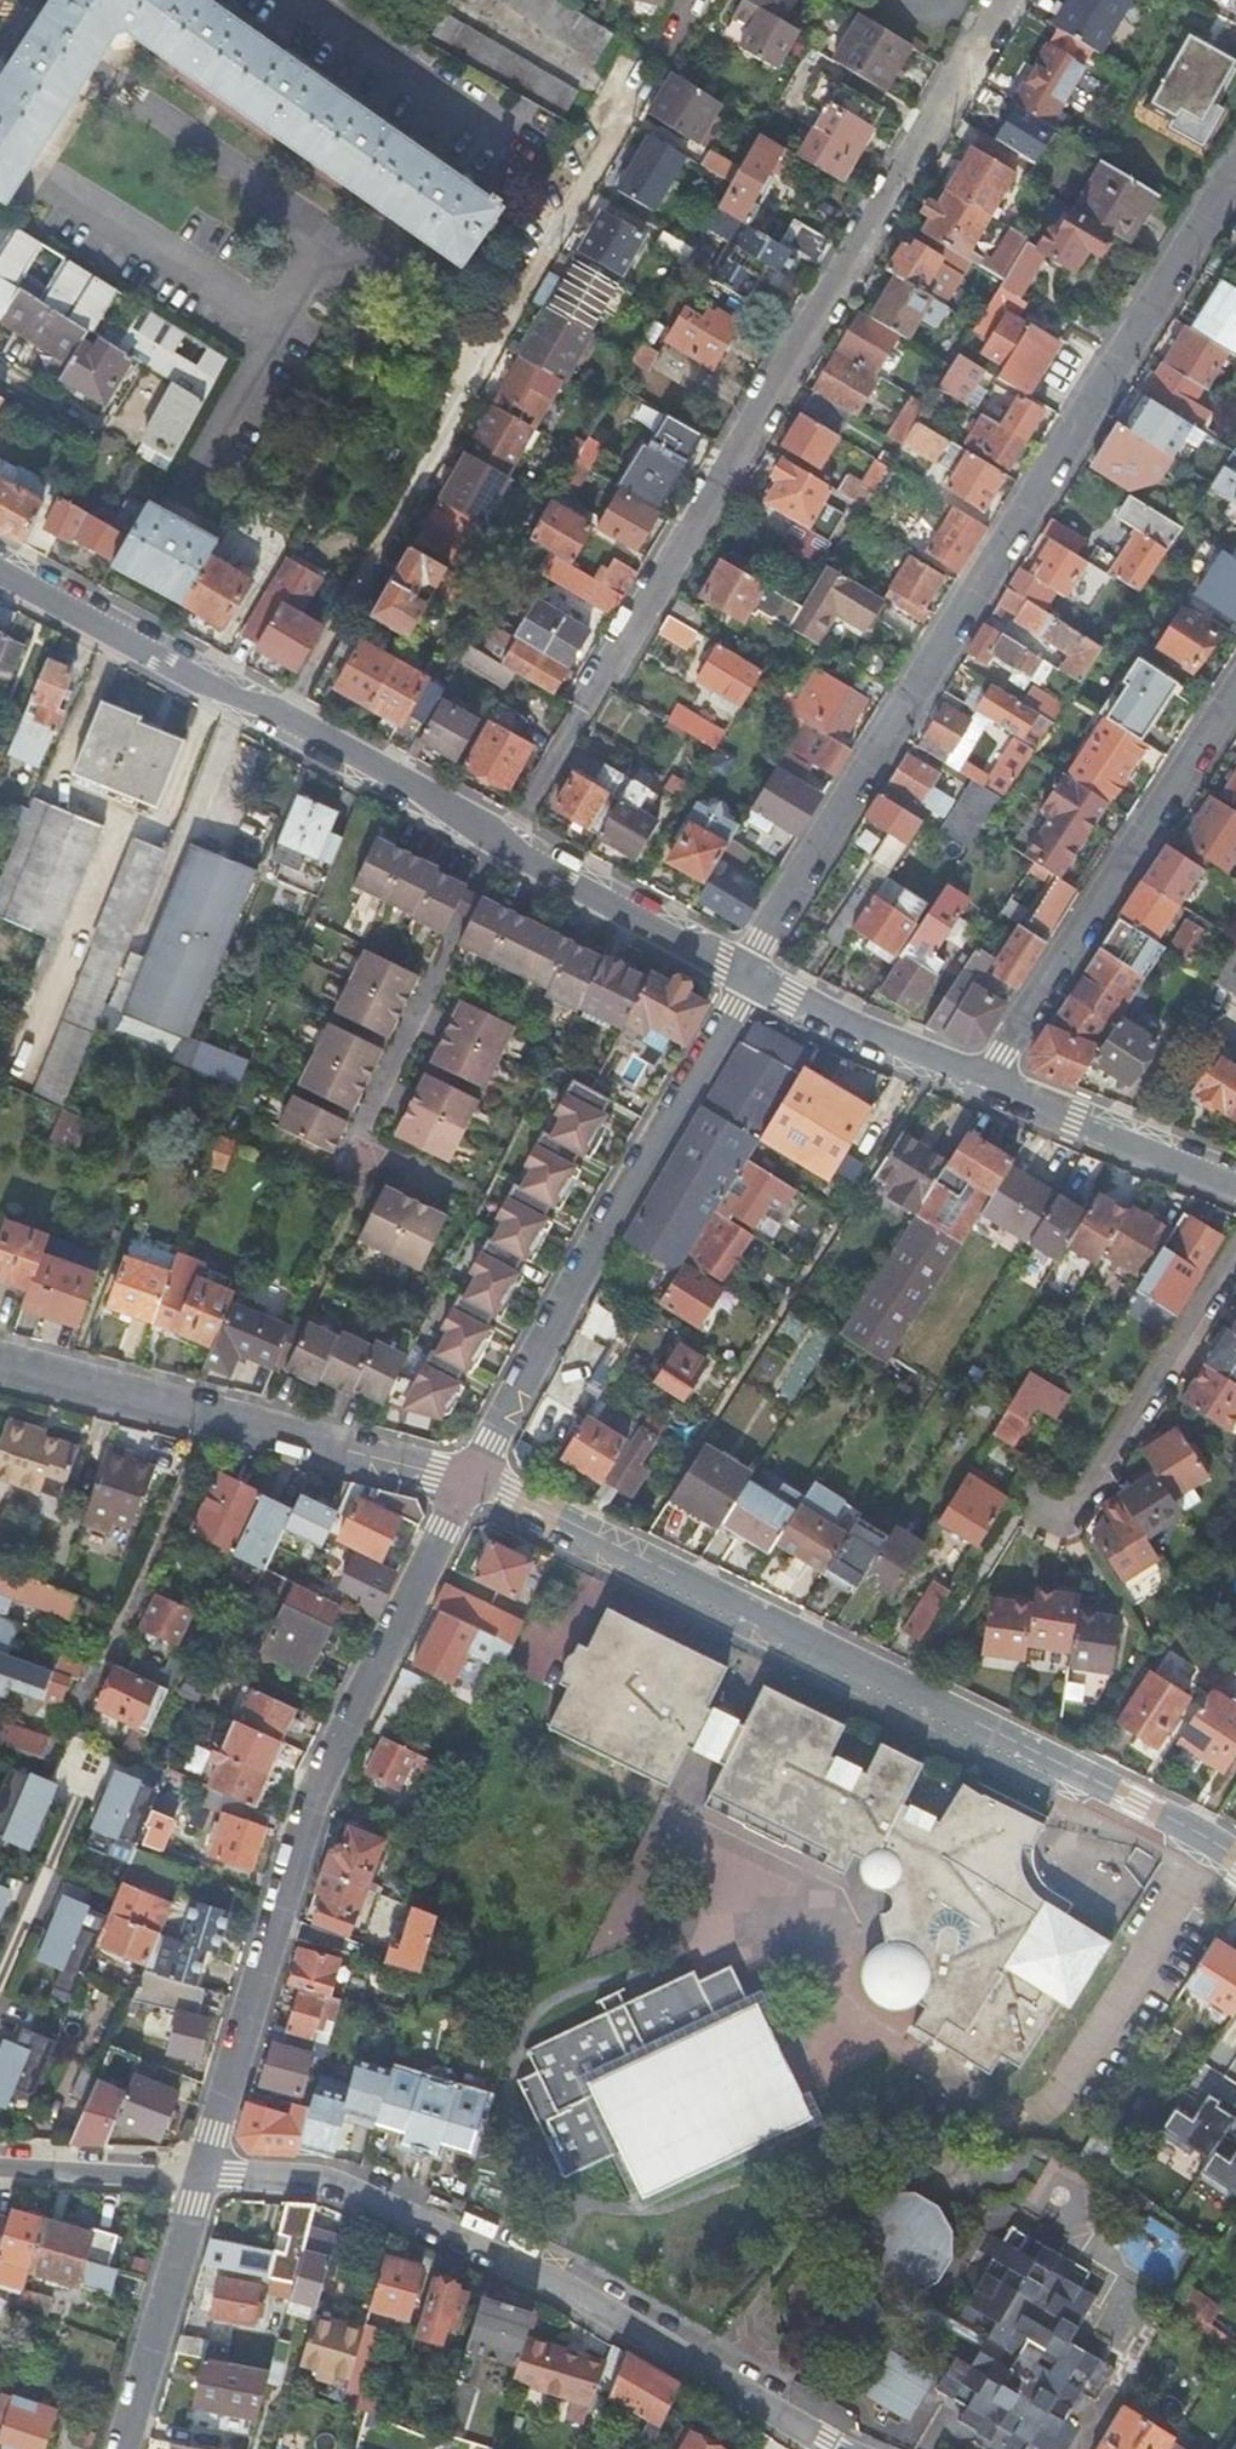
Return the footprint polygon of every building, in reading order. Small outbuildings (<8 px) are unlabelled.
[(195,0),(73,0),(69,6),(61,0),(59,0),(47,18),(13,73),(0,92),(0,204),(6,207),(105,54),(114,40),(125,37),(333,181),(461,271),(473,253),(478,257),(482,251),(477,248),(501,213),(499,211),(502,206),(493,200),(489,205),(368,120),(195,0)] [(529,24),(595,67),(612,36),(557,0),(493,0),(529,24)] [(776,70),(797,31),(785,25),(779,21),(783,14),(790,2),(785,0),(743,0),(732,19),(751,29),(739,50),(776,70)] [(1053,29),(1098,56),(1128,5),(1120,0),(1070,0),(1053,29)] [(783,14),(779,21),(785,25),(790,17),(783,14)] [(860,17),(832,63),(885,95),(912,48),(860,17)] [(494,82),(562,122),(577,95),(510,54),(462,25),(446,53),(494,82)] [(1204,141),(1225,103),(1219,100),(1235,71),(1235,53),(1191,28),(1149,101),(1177,118),(1173,123),(1204,141)] [(1084,68),(1047,46),(1045,49),(1047,50),(1024,86),(1023,86),(1013,102),(1023,108),(1021,112),(1040,123),(1042,119),(1052,125),(1061,108),(1060,108),(1084,68)] [(841,183),(882,113),(820,75),(802,105),(823,118),(799,158),(801,160),(818,170),(841,183)] [(697,146),(723,107),(707,96),(675,76),(648,115),(697,146)] [(740,170),(731,185),(727,193),(747,204),(776,152),(783,156),(786,151),(760,135),(740,170)] [(985,136),(976,151),(1007,170),(1016,155),(985,136)] [(686,159),(650,138),(618,192),(647,209),(667,175),(673,179),(686,159)] [(947,192),(989,217),(1014,175),(1007,170),(976,151),(972,149),(947,192)] [(710,153),(701,168),(728,183),(731,185),(740,170),(710,153)] [(818,170),(801,160),(795,171),(812,181),(818,170)] [(1101,165),(1073,212),(1111,235),(1124,244),(1143,213),(1147,215),(1157,199),(1101,165)] [(947,192),(922,234),(964,259),(989,217),(947,192)] [(1027,243),(1003,282),(999,288),(1018,300),(1045,257),(1074,274),(1087,252),(1097,258),(1111,235),(1073,212),(1058,235),(1058,234),(1057,233),(1057,232),(1056,232),(1056,231),(1055,231),(1054,230),(1053,230),(1052,230),(1051,230),(1050,230),(1049,230),(1048,231),(1047,231),(1047,232),(1046,232),(1036,248),(1027,243)] [(604,217),(583,253),(621,275),(642,239),(604,217)] [(18,292),(89,335),(101,342),(132,361),(144,368),(177,388),(202,403),(227,361),(0,223),(0,281),(18,292)] [(785,278),(797,256),(792,253),(743,224),(710,280),(744,300),(756,279),(761,282),(769,268),(785,278)] [(684,268),(694,249),(664,232),(654,250),(684,268)] [(797,256),(818,269),(831,248),(805,233),(792,253),(797,256)] [(897,278),(923,293),(940,265),(911,248),(906,257),(897,252),(886,271),(897,278)] [(995,257),(985,272),(1001,281),(1010,266),(995,257)] [(616,285),(577,263),(550,311),(589,334),(616,285)] [(906,340),(932,298),(923,293),(897,278),(872,319),(898,335),(906,340)] [(749,303),(761,282),(756,279),(744,300),(749,303)] [(0,323),(18,292),(0,281),(0,324),(0,323)] [(1210,297),(1235,312),(1235,291),(1234,289),(1219,281),(1210,297)] [(1018,300),(999,288),(977,325),(973,330),(991,341),(982,355),(1004,368),(997,380),(1027,398),(1059,348),(1007,316),(1004,321),(995,315),(1000,306),(1011,313),(1019,301),(1018,300)] [(89,335),(18,292),(0,323),(70,366),(82,345),(89,335)] [(561,382),(589,334),(550,311),(522,360),(561,382)] [(741,324),(719,311),(711,325),(688,311),(669,344),(713,371),(741,324)] [(838,353),(874,375),(898,335),(872,319),(861,313),(838,353)] [(669,329),(654,320),(642,342),(656,351),(669,329)] [(1204,391),(1227,354),(1187,329),(1163,366),(1201,389),(1204,391)] [(94,353),(82,345),(70,366),(61,381),(104,407),(132,361),(101,342),(94,353)] [(659,354),(641,343),(632,359),(631,361),(648,371),(659,354)] [(876,386),(880,379),(874,375),(838,353),(815,394),(851,416),(852,416),(872,384),(876,386)] [(958,356),(951,367),(937,389),(953,399),(963,405),(973,389),(984,372),(973,366),(958,356)] [(534,430),(561,382),(522,360),(514,375),(509,384),(495,408),(534,430)] [(1191,404),(1201,389),(1163,366),(1143,398),(1181,421),(1198,431),(1206,419),(1205,413),(1191,404)] [(509,384),(514,375),(508,372),(504,381),(509,384)] [(164,473),(202,403),(177,388),(136,456),(164,473)] [(953,399),(937,389),(927,406),(916,422),(932,432),(953,399)] [(963,405),(975,412),(985,396),(973,389),(963,405)] [(838,437),(851,416),(815,394),(802,415),(838,437)] [(1143,398),(1123,430),(1152,448),(1160,453),(1181,421),(1143,398)] [(916,422),(927,406),(914,399),(889,439),(902,447),(902,445),(916,422)] [(1000,428),(1025,443),(1042,416),(1018,400),(1004,423),(1000,428)] [(495,408),(468,456),(507,478),(534,430),(495,408)] [(573,463),(588,472),(618,419),(603,410),(577,455),(573,463)] [(838,437),(802,415),(784,446),(820,469),(839,438),(838,437)] [(994,417),(990,422),(1000,428),(1004,423),(994,417)] [(1008,471),(1025,443),(1000,428),(990,422),(983,418),(966,445),(1008,471)] [(982,513),(1005,477),(932,432),(916,422),(902,445),(938,467),(942,460),(953,467),(956,462),(961,465),(951,481),(945,491),(982,513)] [(1113,479),(1109,485),(1123,494),(1152,448),(1123,430),(1119,427),(1094,467),(1113,479)] [(565,476),(573,463),(577,455),(566,449),(554,470),(565,476)] [(454,512),(479,526),(498,495),(506,500),(512,489),(504,484),(507,478),(468,456),(448,493),(460,500),(454,512)] [(831,488),(784,460),(772,479),(779,482),(767,502),(808,526),(831,488)] [(848,476),(838,492),(864,508),(888,468),(879,462),(864,486),(848,476)] [(946,478),(951,481),(961,465),(956,462),(953,467),(946,478)] [(577,492),(588,472),(573,463),(565,476),(558,489),(568,495),(571,489),(577,492)] [(640,500),(661,512),(681,478),(660,466),(640,500)] [(0,468),(0,533),(24,546),(34,525),(43,507),(11,488),(17,478),(0,468)] [(658,515),(620,493),(598,530),(635,552),(658,515)] [(550,504),(550,503),(540,497),(534,508),(544,514),(550,504)] [(1093,568),(1138,596),(1146,584),(1168,552),(1182,530),(1129,497),(1115,518),(1143,537),(1125,566),(1103,552),(1093,568)] [(71,539),(114,565),(128,541),(59,502),(42,530),(34,525),(24,546),(46,558),(52,548),(48,546),(54,537),(57,539),(68,545),(71,539)] [(544,514),(528,541),(569,565),(591,528),(550,504),(544,514)] [(459,563),(479,526),(454,512),(441,505),(420,541),(414,552),(429,561),(435,550),(459,563)] [(209,559),(217,546),(146,507),(128,541),(114,565),(112,568),(182,605),(209,559)] [(985,528),(961,513),(952,526),(938,518),(933,527),(941,532),(927,554),(957,573),(985,528)] [(405,532),(398,544),(411,551),(414,552),(420,541),(405,532)] [(52,548),(57,539),(54,537),(48,546),(52,548)] [(1052,618),(1060,623),(1073,604),(1065,598),(1085,565),(1052,543),(1030,577),(1046,587),(1034,606),(1041,611),(1052,618)] [(372,619),(408,640),(426,607),(413,600),(420,589),(426,592),(423,597),(430,601),(434,593),(447,571),(429,561),(414,552),(411,551),(372,619)] [(1222,552),(1219,557),(1225,560),(1199,600),(1232,621),(1235,615),(1235,561),(1222,552)] [(241,577),(209,559),(182,605),(225,630),(252,584),(241,577)] [(324,581),(288,559),(278,575),(241,637),(261,648),(259,652),(298,674),(323,629),(302,617),(324,581)] [(912,559),(885,602),(922,626),(924,627),(931,615),(924,611),(944,579),(912,559)] [(613,560),(600,583),(624,597),(637,575),(613,560)] [(790,629),(802,609),(765,587),(723,561),(701,598),(727,614),(729,610),(745,620),(749,614),(755,618),(758,613),(773,622),(774,620),(790,629)] [(247,566),(241,577),(252,584),(258,573),(247,566)] [(828,567),(802,609),(790,629),(816,645),(837,612),(844,617),(841,622),(862,635),(883,601),(828,567)] [(447,571),(434,593),(450,603),(463,581),(447,571)] [(600,583),(594,580),(584,597),(614,614),(624,597),(600,583)] [(1072,659),(1063,674),(1080,684),(1103,650),(1060,623),(1052,618),(1041,611),(1034,606),(1028,602),(1007,589),(1000,602),(998,604),(1018,617),(1015,621),(1040,638),(1072,659)] [(678,600),(669,616),(696,633),(706,617),(678,600)] [(1219,631),(1183,608),(1156,649),(1192,673),(1219,631)] [(515,673),(552,695),(589,633),(556,613),(532,655),(519,647),(507,668),(515,673)] [(696,633),(669,616),(659,633),(687,650),(697,634),(696,633)] [(985,625),(965,659),(981,669),(990,655),(1030,678),(1042,660),(985,625)] [(504,645),(478,630),(469,646),(493,660),(495,661),(504,645)] [(0,636),(0,665),(10,641),(0,636)] [(339,691),(369,709),(395,664),(346,636),(308,702),(326,712),(339,691)] [(10,641),(0,665),(0,689),(6,691),(25,647),(10,641)] [(493,660),(469,646),(461,660),(485,675),(493,660)] [(741,709),(752,691),(762,674),(719,647),(697,682),(741,709)] [(1126,687),(1105,719),(1107,720),(1140,742),(1178,686),(1138,659),(1122,684),(1126,687)] [(495,661),(493,660),(485,675),(507,687),(515,673),(507,668),(495,661)] [(18,736),(10,754),(41,768),(65,713),(58,710),(73,674),(48,663),(33,699),(29,709),(18,736)] [(395,664),(369,709),(401,727),(389,746),(407,756),(416,739),(444,691),(395,664)] [(787,697),(800,705),(818,676),(810,671),(806,677),(802,674),(798,677),(788,693),(787,697)] [(866,701),(820,672),(818,676),(800,705),(787,697),(780,708),(785,711),(804,723),(814,729),(828,738),(835,727),(846,733),(866,701)] [(1036,750),(1053,724),(1022,705),(992,687),(977,713),(989,721),(1020,739),(1036,750)] [(1053,724),(1064,709),(1032,690),(1022,705),(1053,724)] [(139,724),(141,718),(103,703),(74,775),(158,809),(184,742),(160,732),(139,724)] [(425,744),(458,762),(479,724),(442,703),(420,741),(425,744)] [(525,721),(497,705),(487,723),(489,725),(466,767),(508,790),(532,749),(516,740),(525,721)] [(944,706),(917,748),(929,755),(944,764),(970,723),(944,706)] [(715,751),(725,735),(679,707),(669,723),(696,739),(715,751)] [(804,723),(785,711),(775,726),(786,733),(795,738),(802,726),(804,723)] [(970,723),(944,764),(958,772),(989,721),(977,713),(970,723)] [(163,727),(141,718),(139,724),(160,732),(163,727)] [(1107,720),(1069,779),(1107,804),(1146,746),(1140,742),(1107,720)] [(836,776),(851,752),(828,738),(814,729),(804,723),(802,726),(795,738),(785,754),(796,760),(800,753),(836,776)] [(795,738),(786,733),(777,749),(785,754),(795,738)] [(420,741),(416,739),(407,756),(415,761),(425,744),(420,741)] [(715,751),(696,739),(688,752),(707,764),(715,751)] [(997,797),(1003,800),(1033,755),(1036,750),(1020,739),(988,791),(997,797)] [(917,748),(914,746),(888,786),(942,820),(952,803),(931,790),(940,776),(923,765),(929,755),(917,748)] [(555,811),(599,837),(631,784),(605,768),(593,789),(576,778),(555,811)] [(641,769),(633,781),(649,791),(656,779),(641,769)] [(774,771),(750,810),(774,824),(798,785),(774,771)] [(1052,819),(1026,859),(1033,863),(1056,879),(1058,880),(1107,804),(1069,779),(1064,776),(1041,811),(1052,819)] [(1223,798),(1235,806),(1235,778),(1223,798)] [(599,837),(598,838),(635,861),(658,825),(645,818),(651,809),(646,806),(654,794),(649,791),(633,781),(631,784),(599,837)] [(658,797),(654,794),(646,806),(651,809),(658,797)] [(997,797),(962,848),(968,852),(982,831),(1003,800),(997,797)] [(318,899),(343,841),(329,835),(337,815),(299,798),(279,845),(272,862),(282,866),(276,881),(318,899)] [(870,862),(889,873),(908,846),(923,824),(879,798),(865,820),(887,834),(870,862)] [(1213,798),(1184,844),(1227,872),(1235,858),(1235,813),(1213,798)] [(0,884),(0,919),(45,939),(53,942),(104,827),(36,799),(0,884)] [(702,801),(699,806),(708,811),(716,812),(721,819),(731,825),(734,820),(725,815),(720,805),(709,805),(702,801)] [(717,863),(720,858),(731,841),(738,830),(721,819),(716,812),(708,811),(699,806),(696,804),(684,824),(689,827),(679,844),(668,863),(704,885),(709,876),(717,863)] [(774,824),(750,810),(744,820),(767,835),(774,824)] [(673,841),(679,844),(689,827),(684,824),(673,841)] [(444,936),(454,915),(466,891),(467,888),(437,873),(438,870),(377,839),(353,888),(413,917),(412,920),(444,936)] [(64,1110),(96,1031),(106,1006),(167,852),(135,840),(33,1098),(64,1110)] [(731,841),(720,858),(741,871),(747,861),(738,854),(741,848),(731,841)] [(106,1006),(96,1031),(169,1061),(247,867),(194,845),(124,1013),(106,1006)] [(1167,847),(1144,883),(1180,905),(1203,871),(1167,847)] [(751,855),(741,848),(738,854),(747,861),(751,855)] [(724,867),(717,863),(709,876),(713,878),(698,902),(742,930),(758,904),(716,879),(724,867)] [(172,1062),(238,1089),(249,1063),(189,1038),(257,872),(247,867),(169,1061),(172,1062)] [(1224,877),(1217,889),(1233,899),(1235,894),(1235,885),(1224,877)] [(1058,880),(1056,879),(1029,921),(1047,933),(1074,890),(1058,880)] [(1180,905),(1144,883),(1120,920),(1155,943),(1180,905)] [(904,958),(880,995),(911,1014),(944,964),(932,956),(968,901),(946,887),(901,957),(904,958)] [(869,903),(851,930),(869,941),(893,956),(913,926),(927,905),(903,890),(890,910),(872,899),(869,903)] [(466,891),(454,915),(462,919),(470,923),(482,899),(473,894),(466,891)] [(826,941),(838,949),(851,930),(869,903),(857,896),(826,941)] [(579,1009),(603,959),(482,899),(470,923),(458,947),(548,991),(544,998),(576,1014),(579,1009)] [(1155,943),(1120,920),(1030,1058),(1035,1073),(1076,1088),(1092,1064),(1120,1020),(1166,950),(1155,943)] [(1171,951),(1190,964),(1208,936),(1189,923),(1171,951)] [(1046,943),(1019,926),(993,965),(998,968),(993,976),(1016,991),(1046,943)] [(888,964),(893,956),(869,941),(864,949),(888,964)] [(989,960),(975,951),(924,1027),(965,1044),(984,1039),(1004,1008),(993,1001),(1001,988),(980,975),(989,960)] [(366,1029),(389,1041),(419,978),(366,952),(335,1014),(366,1029)] [(1217,982),(1235,995),(1235,952),(1217,982)] [(648,981),(603,959),(579,1009),(623,1031),(625,1025),(648,981)] [(670,985),(651,974),(648,981),(625,1025),(644,1036),(650,1026),(685,1046),(704,1015),(703,1014),(708,1006),(688,995),(692,988),(674,978),(670,985)] [(461,1002),(430,1065),(454,1076),(484,1091),(515,1028),(461,1002)] [(1157,1044),(1120,1020),(1092,1064),(1129,1087),(1157,1044)] [(643,1210),(625,1241),(677,1271),(681,1263),(713,1211),(746,1159),(757,1140),(802,1068),(811,1054),(755,1024),(754,1024),(696,1120),(643,1210)] [(383,1051),(361,1040),(330,1025),(299,1087),(330,1103),(353,1114),(383,1051)] [(1229,1115),(1235,1104),(1235,1067),(1232,1064),(1235,1057),(1235,1052),(1234,1051),(1235,1047),(1235,1026),(1193,1093),(1229,1115)] [(366,1029),(361,1040),(383,1051),(389,1041),(366,1029)] [(430,1065),(425,1075),(449,1087),(454,1076),(430,1065)] [(874,1112),(802,1068),(757,1140),(830,1183),(874,1112)] [(449,1087),(425,1075),(395,1138),(448,1164),(479,1101),(449,1087)] [(576,1076),(574,1081),(593,1092),(595,1087),(576,1076)] [(397,1379),(392,1390),(386,1402),(405,1407),(404,1410),(441,1420),(442,1418),(450,1416),(465,1389),(457,1384),(464,1371),(472,1375),(495,1334),(487,1329),(494,1316),(502,1320),(524,1278),(515,1273),(523,1259),(532,1265),(553,1225),(544,1220),(551,1207),(560,1212),(582,1172),(572,1167),(580,1155),(590,1160),(612,1121),(603,1116),(610,1102),(593,1092),(574,1081),(556,1115),(563,1119),(553,1138),(544,1133),(526,1166),(533,1171),(523,1190),(515,1186),(498,1219),(505,1223),(494,1244),(489,1241),(471,1274),(478,1278),(466,1300),(461,1297),(443,1330),(450,1334),(438,1356),(433,1354),(416,1384),(397,1379)] [(333,1155),(348,1123),(325,1112),(294,1097),(279,1129),(333,1155)] [(325,1112),(348,1123),(353,1114),(330,1103),(325,1112)] [(1010,1168),(1013,1162),(966,1133),(946,1166),(914,1217),(839,1336),(887,1366),(891,1358),(981,1213),(1010,1168)] [(222,1172),(232,1141),(219,1135),(208,1167),(222,1172)] [(887,1200),(914,1217),(946,1166),(900,1136),(875,1176),(894,1188),(887,1200)] [(794,1190),(746,1159),(713,1211),(724,1218),(728,1220),(730,1216),(749,1227),(769,1197),(780,1204),(785,1203),(794,1190)] [(1057,1196),(1010,1168),(981,1213),(1028,1243),(1057,1196)] [(385,1187),(358,1241),(421,1272),(448,1218),(385,1187)] [(1060,1190),(1057,1196),(1085,1214),(1089,1208),(1060,1190)] [(1065,1247),(1095,1265),(1103,1253),(1127,1213),(1111,1203),(1097,1195),(1089,1208),(1085,1214),(1065,1247)] [(1085,1214),(1057,1196),(1028,1243),(1057,1261),(1065,1247),(1085,1214)] [(1127,1213),(1103,1253),(1112,1259),(1109,1264),(1116,1269),(1120,1263),(1143,1278),(1162,1248),(1171,1233),(1166,1230),(1167,1225),(1156,1219),(1151,1221),(1130,1208),(1127,1213)] [(724,1218),(713,1211),(681,1263),(692,1270),(724,1218)] [(1183,1213),(1171,1233),(1162,1248),(1200,1272),(1221,1237),(1183,1213)] [(723,1280),(751,1235),(729,1221),(700,1266),(723,1280)] [(30,1291),(37,1273),(4,1260),(17,1228),(9,1225),(0,1249),(0,1280),(30,1291)] [(4,1260),(37,1273),(43,1257),(49,1240),(17,1228),(4,1260)] [(109,1307),(154,1324),(170,1275),(177,1258),(177,1255),(133,1239),(126,1259),(109,1307)] [(80,1327),(97,1277),(43,1257),(37,1273),(30,1291),(24,1307),(80,1327)] [(230,1305),(235,1295),(197,1279),(201,1268),(177,1258),(170,1275),(154,1324),(187,1339),(185,1343),(209,1354),(230,1305)] [(681,1263),(677,1271),(656,1304),(695,1329),(721,1288),(692,1270),(681,1263)] [(291,1331),(230,1305),(209,1354),(204,1366),(230,1376),(239,1355),(274,1370),(275,1367),(291,1331)] [(291,1331),(275,1367),(280,1370),(285,1372),(308,1323),(303,1321),(296,1317),(291,1331)] [(354,1391),(384,1406),(392,1390),(397,1379),(408,1357),(377,1342),(374,1348),(343,1333),(340,1339),(308,1323),(285,1372),(317,1387),(320,1381),(351,1396),(354,1391)] [(1232,1330),(1227,1327),(1204,1364),(1205,1364),(1182,1401),(1229,1431),(1235,1420),(1235,1323),(1232,1330)] [(682,1400),(705,1365),(680,1348),(656,1384),(682,1400)] [(1006,1410),(990,1436),(1012,1449),(1028,1423),(1006,1410)] [(626,1445),(584,1419),(560,1459),(601,1484),(603,1482),(626,1445)] [(45,1438),(32,1434),(33,1429),(8,1421),(0,1446),(0,1479),(28,1489),(45,1438)] [(1189,1447),(1177,1428),(1157,1441),(1155,1436),(1138,1447),(1151,1468),(1132,1480),(1135,1485),(1100,1507),(1111,1525),(1092,1538),(1121,1583),(1158,1560),(1145,1539),(1181,1516),(1181,1515),(1172,1501),(1192,1488),(1208,1477),(1205,1472),(1189,1447)] [(640,1430),(605,1483),(615,1490),(629,1499),(642,1481),(640,1479),(645,1471),(638,1467),(655,1441),(640,1430)] [(79,1449),(45,1438),(28,1489),(42,1493),(49,1474),(69,1480),(79,1449)] [(534,1453),(518,1444),(513,1454),(518,1471),(544,1484),(550,1475),(534,1453)] [(1193,1444),(1189,1447),(1205,1472),(1209,1470),(1193,1444)] [(85,1520),(84,1524),(110,1534),(112,1529),(114,1524),(133,1531),(143,1499),(147,1500),(156,1471),(131,1463),(129,1466),(122,1464),(127,1452),(110,1447),(85,1520)] [(750,1479),(702,1449),(668,1502),(717,1531),(720,1526),(747,1483),(750,1479)] [(993,1483),(970,1469),(939,1522),(978,1546),(1006,1499),(990,1489),(993,1483)] [(193,1534),(235,1555),(263,1497),(219,1476),(193,1534)] [(603,1482),(601,1484),(590,1503),(602,1511),(615,1490),(605,1483),(603,1482)] [(795,1513),(747,1483),(720,1526),(769,1555),(774,1546),(795,1513)] [(367,1488),(353,1484),(339,1513),(351,1519),(340,1542),(381,1562),(401,1520),(420,1528),(425,1518),(418,1501),(380,1491),(374,1504),(361,1499),(367,1488)] [(812,1485),(798,1508),(795,1513),(774,1546),(823,1576),(846,1538),(856,1522),(857,1520),(840,1510),(844,1505),(812,1485)] [(1172,1501),(1181,1515),(1200,1502),(1192,1488),(1172,1501)] [(339,1513),(302,1496),(294,1512),(284,1532),(321,1550),(327,1539),(339,1513)] [(263,1497),(235,1555),(266,1570),(284,1532),(294,1512),(263,1497)] [(886,1541),(856,1522),(846,1538),(823,1576),(822,1578),(852,1597),(861,1581),(886,1541)] [(892,1599),(924,1547),(893,1528),(886,1541),(861,1581),(879,1591),(892,1599)] [(492,1545),(474,1581),(514,1600),(531,1564),(492,1545)] [(376,1617),(397,1574),(359,1555),(342,1590),(360,1599),(356,1607),(376,1617)] [(104,1608),(61,1592),(0,1568),(0,1653),(7,1656),(8,1656),(18,1629),(4,1624),(13,1598),(77,1622),(78,1619),(97,1626),(104,1608)] [(296,1585),(266,1570),(255,1592),(285,1607),(296,1585)] [(465,1599),(505,1618),(514,1600),(474,1581),(465,1599)] [(341,1607),(303,1589),(296,1585),(285,1607),(263,1652),(307,1673),(341,1607)] [(941,1607),(948,1595),(932,1586),(903,1633),(919,1643),(941,1607)] [(460,1624),(512,1649),(522,1626),(505,1618),(465,1599),(444,1589),(433,1611),(441,1615),(460,1624)] [(1000,1602),(986,1624),(982,1656),(1026,1662),(1028,1647),(1072,1653),(1069,1668),(1113,1674),(1121,1619),(1113,1618),(1099,1616),(1100,1610),(1078,1607),(1079,1598),(1035,1592),(1034,1601),(1012,1598),(1011,1604),(1000,1602)] [(194,1613),(157,1597),(142,1632),(178,1648),(194,1613)] [(990,1601),(986,1624),(1000,1602),(997,1602),(990,1601)] [(732,1719),(719,1712),(712,1709),(711,1711),(707,1709),(727,1669),(605,1609),(586,1650),(577,1646),(572,1655),(567,1659),(564,1663),(563,1669),(563,1674),(558,1686),(566,1690),(546,1731),(667,1790),(687,1750),(722,1768),(703,1808),(843,1877),(853,1857),(863,1862),(861,1865),(861,1872),(862,1879),(864,1882),(869,1887),(872,1889),(875,1890),(885,1892),(889,1894),(892,1898),(895,1904),(894,1909),(890,1915),(886,1918),(881,1918),(887,1945),(878,1948),(871,1954),(866,1961),(863,1968),(862,1975),(862,1982),(864,1989),(867,1995),(875,2005),(886,2010),(893,2011),(903,2010),(910,2008),(915,2005),(924,2010),(912,2029),(989,2077),(995,2069),(1004,2074),(1010,2065),(1019,2071),(1061,2005),(1069,2010),(1110,1944),(1066,1916),(1072,1906),(1046,1888),(1037,1877),(1034,1870),(1032,1863),(1033,1852),(1044,1826),(983,1797),(982,1798),(963,1786),(943,1825),(938,1823),(940,1820),(909,1805),(908,1808),(903,1805),(922,1765),(880,1745),(864,1775),(860,1773),(861,1770),(835,1757),(834,1760),(829,1758),(844,1727),(762,1687),(743,1726),(737,1724),(738,1722),(732,1719)] [(1114,1612),(1100,1610),(1099,1616),(1113,1618),(1114,1612)] [(457,1630),(460,1624),(441,1615),(414,1669),(452,1689),(474,1645),(460,1638),(463,1633),(457,1630)] [(71,1678),(8,1656),(7,1656),(2,1669),(0,1668),(0,1688),(42,1703),(43,1702),(60,1708),(71,1678)] [(170,1690),(183,1664),(172,1659),(166,1672),(135,1656),(129,1670),(170,1690)] [(169,1691),(119,1667),(100,1709),(136,1726),(149,1732),(169,1691)] [(404,1672),(373,1734),(386,1741),(399,1747),(429,1685),(404,1672)] [(1118,1724),(1155,1749),(1188,1701),(1150,1676),(1118,1724)] [(42,1703),(0,1688),(0,1697),(40,1711),(42,1703)] [(1211,1690),(1178,1742),(1225,1773),(1235,1755),(1235,1707),(1211,1690)] [(296,1711),(255,1692),(239,1725),(280,1744),(287,1730),(296,1734),(301,1725),(292,1721),(296,1711)] [(721,1707),(719,1712),(732,1719),(734,1714),(721,1707)] [(11,1721),(9,1727),(23,1732),(25,1725),(11,1721)] [(0,1747),(14,1752),(16,1753),(42,1761),(46,1762),(57,1743),(49,1740),(23,1732),(9,1727),(0,1725),(0,1747)] [(137,1759),(149,1732),(136,1726),(123,1753),(137,1759)] [(435,1781),(442,1768),(399,1747),(386,1741),(367,1778),(400,1795),(413,1770),(435,1781)] [(241,1744),(233,1761),(266,1775),(274,1758),(241,1744)] [(221,1765),(210,1790),(252,1809),(266,1775),(233,1761),(213,1752),(209,1760),(221,1765)] [(28,1850),(29,1848),(38,1827),(54,1789),(9,1770),(0,1790),(0,1839),(4,1840),(28,1850)] [(153,1781),(162,1785),(166,1774),(157,1771),(153,1781)] [(130,1866),(130,1865),(136,1851),(146,1827),(152,1812),(160,1792),(116,1774),(106,1797),(97,1820),(86,1847),(130,1866)] [(270,1816),(252,1809),(210,1790),(200,1786),(196,1794),(205,1798),(201,1807),(222,1816),(209,1858),(216,1860),(252,1871),(270,1816)] [(90,1817),(97,1820),(106,1797),(99,1794),(90,1817)] [(365,1806),(355,1823),(389,1840),(398,1822),(365,1806)] [(152,1812),(146,1827),(151,1829),(144,1846),(162,1853),(174,1821),(152,1812)] [(38,1827),(29,1848),(36,1851),(45,1830),(38,1827)] [(384,1899),(406,1908),(409,1900),(368,1883),(373,1871),(383,1875),(386,1867),(376,1863),(383,1844),(350,1830),(342,1848),(339,1849),(336,1849),(333,1851),(332,1854),(331,1854),(323,1873),(384,1899)] [(168,1864),(136,1851),(130,1865),(181,1885),(186,1871),(168,1864)] [(173,1853),(168,1864),(186,1871),(197,1875),(201,1864),(173,1853)] [(382,1904),(384,1899),(323,1873),(314,1894),(315,1895),(306,1920),(347,1937),(355,1917),(356,1918),(358,1918),(359,1918),(360,1916),(361,1914),(361,1912),(360,1911),(358,1909),(363,1896),(382,1904)] [(109,1918),(97,1946),(146,1967),(146,1966),(159,1936),(160,1934),(171,1906),(156,1900),(147,1903),(140,1893),(122,1885),(109,1918)] [(9,1895),(0,1891),(0,1914),(9,1895)] [(97,1946),(109,1918),(65,1899),(50,1933),(41,1955),(39,1959),(60,1968),(46,2001),(70,2011),(97,1946)] [(146,1967),(143,1972),(194,1988),(204,1954),(210,1956),(215,1958),(218,1949),(220,1940),(228,1914),(193,1904),(180,1944),(159,1936),(146,1966),(146,1967)] [(361,1960),(419,1975),(436,1920),(414,1911),(401,1947),(396,1946),(395,1951),(390,1949),(387,1959),(363,1953),(361,1960)] [(296,1942),(354,1958),(357,1947),(302,1923),(296,1942)] [(41,1955),(50,1933),(43,1930),(34,1952),(41,1955)] [(1213,1942),(1183,1991),(1230,2023),(1235,2014),(1235,1957),(1213,1942)] [(301,1990),(329,1998),(339,1962),(299,1951),(289,1983),(288,1983),(287,1987),(301,1990)] [(194,1988),(200,1989),(210,1956),(204,1954),(194,1988)] [(536,2072),(518,2080),(564,2179),(616,2155),(640,2206),(826,2122),(764,1986),(744,1996),(730,1966),(698,1981),(694,1973),(525,2049),(536,2072)] [(143,1972),(130,2004),(179,2014),(173,2044),(178,2045),(175,2057),(199,2063),(209,2020),(199,2018),(205,1991),(200,1989),(194,1988),(143,1972)] [(326,2020),(335,2022),(341,2001),(329,1998),(301,1990),(286,2036),(310,2043),(314,2031),(321,2033),(326,2020)] [(310,2043),(327,2049),(335,2022),(326,2020),(321,2033),(314,2031),(310,2043)] [(57,2043),(23,2029),(15,2048),(6,2044),(3,2050),(0,2058),(0,2105),(5,2108),(10,2095),(13,2088),(31,2096),(35,2097),(57,2043)] [(311,2057),(323,2061),(327,2049),(310,2043),(286,2036),(283,2048),(311,2057)] [(299,2095),(311,2057),(283,2048),(273,2045),(261,2083),(268,2086),(299,2095)] [(157,2067),(140,2060),(126,2095),(114,2124),(158,2142),(176,2094),(150,2084),(157,2067)] [(342,2116),(373,2126),(390,2072),(358,2062),(351,2087),(342,2116)] [(97,2077),(81,2070),(68,2099),(84,2107),(97,2077)] [(447,2077),(442,2075),(441,2075),(435,2074),(430,2075),(426,2077),(421,2081),(390,2072),(373,2126),(404,2134),(401,2145),(409,2147),(409,2152),(410,2154),(412,2157),(416,2159),(417,2159),(422,2159),(425,2158),(429,2153),(437,2155),(440,2145),(469,2153),(485,2100),(456,2092),(454,2086),(451,2081),(447,2077)] [(309,2110),(295,2157),(326,2159),(329,2160),(340,2123),(342,2116),(351,2087),(319,2077),(309,2110)] [(114,2124),(126,2095),(96,2083),(70,2144),(105,2146),(114,2124)] [(13,2088),(10,2095),(28,2103),(31,2096),(13,2088)] [(295,2157),(309,2110),(295,2105),(291,2117),(261,2109),(262,2103),(249,2099),(237,2138),(250,2153),(295,2157)] [(371,2132),(373,2126),(342,2116),(340,2123),(371,2132)] [(861,2284),(885,2298),(915,2297),(938,2284),(952,2260),(952,2233),(939,2208),(915,2194),(886,2194),(863,2207),(848,2232),(848,2259),(861,2284)] [(307,2233),(314,2207),(287,2205),(273,2255),(209,2241),(202,2268),(266,2282),(293,2287),(307,2233)] [(999,2425),(1013,2434),(1004,2448),(1068,2448),(1080,2430),(1065,2420),(1081,2391),(1097,2401),(1117,2367),(1101,2358),(1110,2343),(1092,2333),(1083,2348),(1082,2347),(1071,2340),(1088,2311),(1073,2303),(1082,2287),(1097,2296),(1107,2280),(1076,2263),(1060,2253),(1070,2238),(1052,2227),(1043,2243),(1030,2235),(1038,2219),(1021,2209),(1003,2240),(987,2231),(977,2247),(993,2256),(984,2270),(969,2262),(959,2278),(975,2287),(956,2317),(974,2328),(983,2313),(987,2316),(996,2322),(988,2336),(1005,2346),(997,2360),(980,2350),(971,2345),(964,2340),(954,2356),(939,2347),(929,2364),(944,2373),(936,2388),(945,2393),(967,2406),(983,2416),(986,2417),(999,2425)] [(9,2221),(0,2252),(0,2287),(23,2294),(29,2273),(36,2247),(43,2222),(44,2219),(31,2214),(30,2218),(12,2212),(9,2221)] [(9,2221),(0,2218),(0,2252),(9,2221)] [(92,2237),(43,2222),(36,2247),(109,2269),(118,2238),(93,2231),(92,2237)] [(336,2242),(307,2233),(293,2287),(290,2299),(290,2301),(315,2308),(316,2306),(336,2242)] [(109,2269),(36,2247),(29,2273),(78,2288),(79,2287),(110,2297),(118,2271),(109,2269)] [(385,2259),(369,2311),(406,2321),(421,2269),(385,2259)] [(456,2293),(458,2288),(436,2281),(425,2321),(422,2320),(416,2339),(441,2347),(447,2329),(456,2332),(466,2296),(456,2293)] [(259,2291),(220,2282),(212,2321),(251,2329),(253,2319),(260,2320),(262,2308),(256,2307),(259,2291)] [(290,2299),(293,2287),(266,2282),(264,2289),(270,2291),(269,2293),(290,2299)] [(834,2306),(851,2333),(882,2314),(864,2286),(834,2306)] [(1073,2303),(1088,2311),(1097,2296),(1082,2287),(1073,2303)] [(1219,2309),(1191,2292),(1173,2321),(1230,2356),(1235,2345),(1235,2342),(1209,2325),(1219,2309)] [(39,2299),(23,2294),(18,2312),(34,2317),(39,2299)] [(441,2435),(459,2440),(474,2391),(468,2384),(478,2355),(516,2367),(526,2338),(532,2317),(499,2307),(500,2302),(482,2296),(441,2435)] [(885,2298),(964,2340),(971,2345),(980,2350),(997,2360),(1005,2346),(988,2336),(996,2322),(987,2316),(983,2313),(974,2328),(956,2317),(955,2320),(915,2297),(885,2298)] [(286,2315),(311,2322),(314,2312),(315,2308),(290,2301),(286,2315)] [(357,2319),(316,2306),(315,2308),(314,2312),(356,2324),(357,2319)] [(356,2324),(314,2312),(311,2322),(298,2364),(319,2370),(316,2380),(329,2384),(331,2384),(333,2374),(350,2378),(364,2329),(369,2313),(360,2311),(357,2319),(356,2324)] [(350,2378),(342,2404),(366,2414),(373,2417),(378,2403),(361,2395),(379,2334),(364,2329),(350,2378)] [(209,2344),(181,2338),(176,2356),(205,2362),(209,2344)] [(572,2397),(590,2403),(598,2381),(605,2363),(603,2362),(600,2369),(571,2359),(568,2366),(559,2363),(563,2350),(526,2338),(516,2367),(513,2378),(538,2386),(572,2397)] [(280,2341),(275,2360),(286,2363),(291,2344),(280,2341)] [(858,2392),(912,2422),(937,2376),(884,2346),(858,2392)] [(600,2369),(603,2362),(563,2350),(559,2363),(568,2366),(571,2359),(600,2369)] [(624,2355),(611,2389),(608,2398),(660,2429),(679,2387),(624,2355)] [(271,2374),(268,2385),(279,2388),(286,2363),(275,2360),(271,2374)] [(221,2412),(258,2420),(268,2385),(271,2374),(205,2362),(201,2379),(195,2378),(193,2388),(198,2390),(194,2410),(220,2415),(221,2412)] [(788,2367),(782,2376),(792,2382),(797,2372),(788,2367)] [(350,2378),(333,2374),(331,2384),(329,2384),(326,2397),(342,2404),(350,2378)] [(56,2414),(4,2397),(0,2409),(0,2421),(7,2424),(0,2443),(0,2448),(44,2448),(56,2414)] [(958,2422),(974,2432),(983,2416),(967,2406),(958,2422)] [(1122,2408),(1121,2407),(1096,2448),(1097,2448),(1122,2408)] [(1122,2408),(1097,2448),(1168,2448),(1172,2442),(1122,2408)] [(990,2441),(999,2425),(986,2417),(983,2416),(974,2432),(976,2433),(990,2441)] [(682,2431),(672,2448),(711,2448),(682,2431)]
